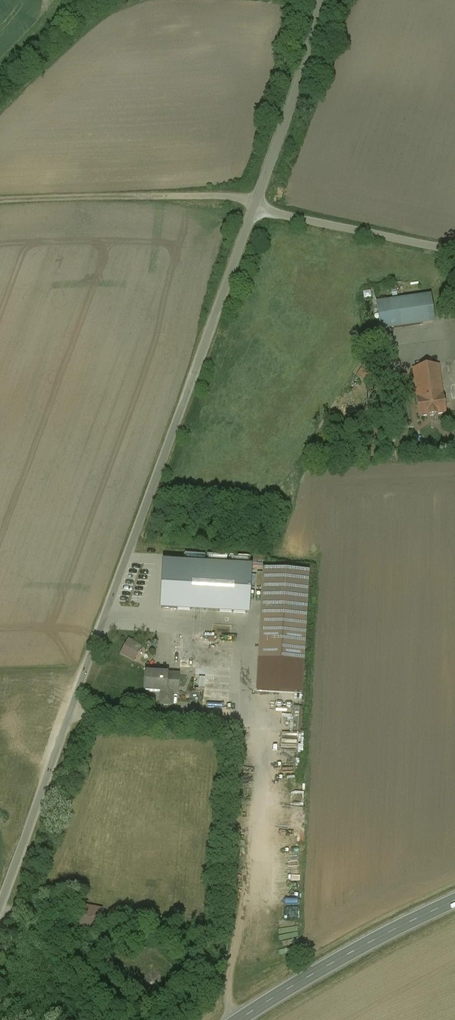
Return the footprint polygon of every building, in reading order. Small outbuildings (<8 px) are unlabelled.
[(434,323),(431,297),(378,304),(381,329),(434,323)] [(446,413),(439,365),(413,368),(420,417),(446,413)] [(250,564),(162,559),(159,607),(248,612),(250,564)] [(301,692),(309,570),(263,567),(256,689),(301,692)] [(129,639),(121,655),(134,662),(143,646),(129,639)] [(180,675),(145,673),(144,693),(159,694),(159,707),(173,707),(174,695),(179,695),(180,675)] [(102,909),(83,906),(79,930),(98,933),(102,909)]
